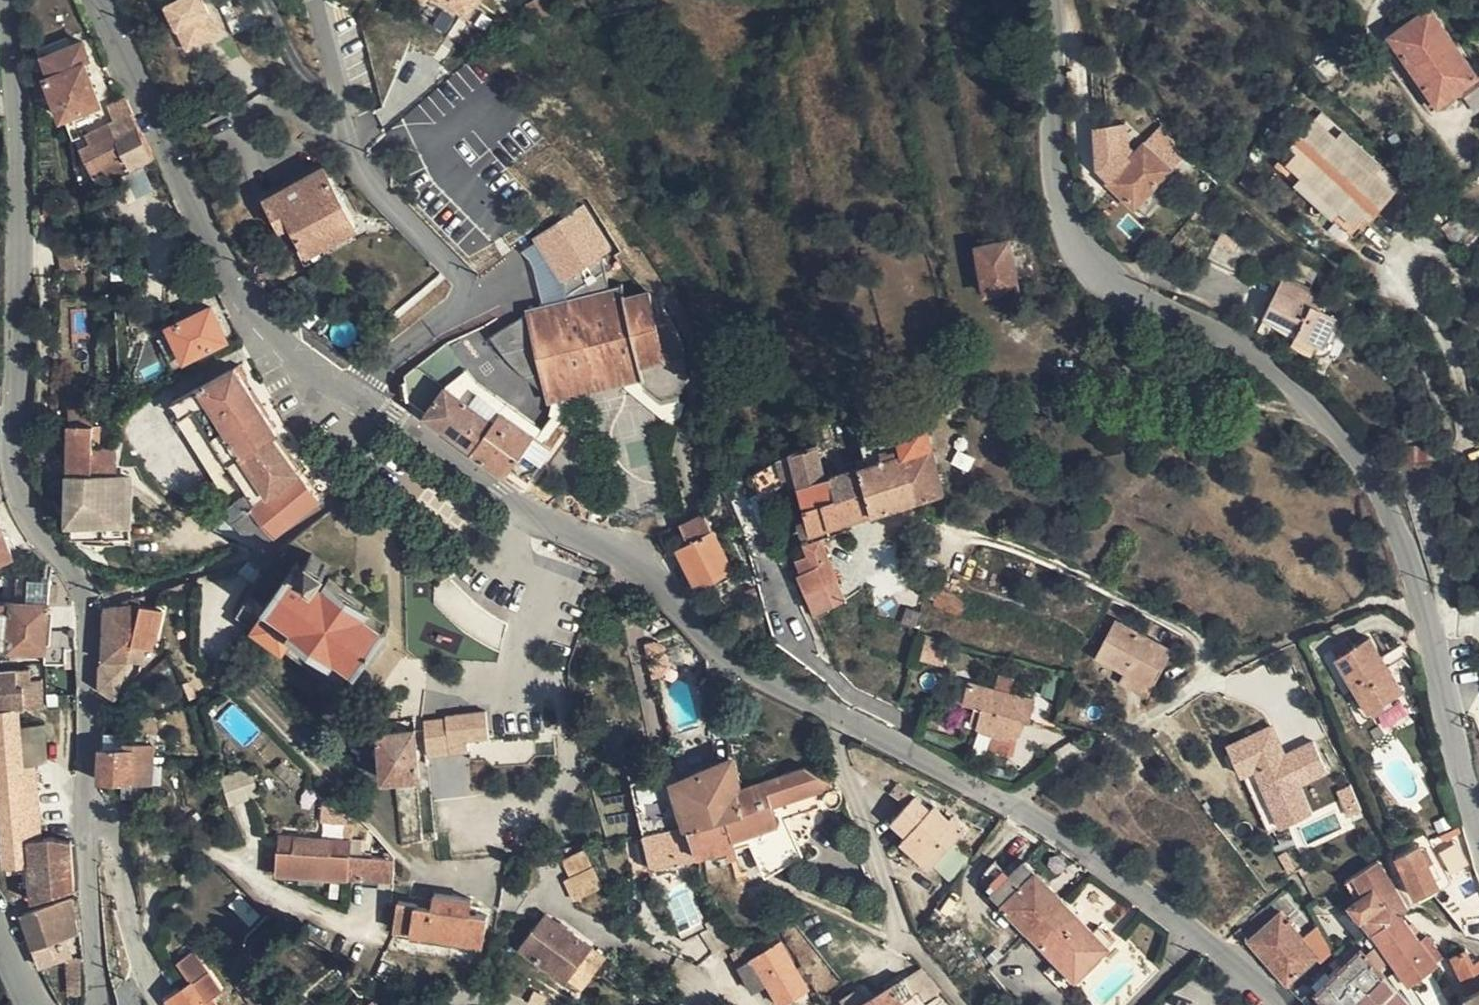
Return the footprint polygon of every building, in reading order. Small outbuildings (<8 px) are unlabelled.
[(223,36),(206,0),(175,0),(160,7),(184,55),(223,36)] [(233,35),(245,30),(235,7),(232,0),(219,0),(233,35)] [(467,22),(481,0),(434,0),(467,22)] [(529,4),(539,23),(550,17),(542,0),(539,0),(529,4)] [(247,3),(235,7),(245,30),(257,25),(247,3)] [(1429,7),(1389,34),(1438,105),(1478,77),(1429,7)] [(67,38),(37,49),(63,119),(102,105),(86,63),(91,61),(83,41),(70,46),(67,38)] [(1478,113),(1478,84),(1465,94),(1478,113)] [(139,125),(129,101),(93,114),(98,128),(121,118),(128,131),(139,125)] [(1324,114),(1281,161),(1300,178),(1292,186),(1352,241),(1402,185),(1324,114)] [(121,118),(98,128),(91,132),(95,141),(82,148),(94,174),(107,169),(110,175),(153,154),(139,125),(128,131),(121,118)] [(1145,145),(1109,182),(1134,207),(1170,170),(1145,145)] [(325,168),(267,198),(282,227),(293,222),(309,253),(356,228),(325,168)] [(1255,247),(1221,230),(1207,259),(1242,275),(1255,247)] [(1019,288),(1009,239),(976,247),(986,295),(1019,288)] [(644,379),(647,385),(649,384),(663,397),(681,391),(685,375),(686,371),(686,361),(685,352),(683,345),(676,329),(668,313),(654,316),(646,289),(623,294),(620,283),(607,286),(601,258),(560,284),(563,296),(527,307),(528,313),(504,331),(550,398),(555,405),(644,379)] [(1337,318),(1278,288),(1265,316),(1324,346),(1337,318)] [(226,340),(211,308),(171,327),(186,360),(226,340)] [(174,370),(187,363),(186,360),(171,327),(157,334),(174,370)] [(550,398),(504,331),(490,342),(520,371),(550,398)] [(448,344),(410,373),(415,404),(435,420),(473,449),(473,451),(506,475),(511,467),(529,480),(563,432),(522,403),(511,418),(479,395),(472,404),(447,386),(467,369),(448,344)] [(248,459),(278,441),(274,434),(277,432),(236,368),(174,402),(183,416),(198,408),(211,401),(248,459)] [(555,405),(560,411),(647,385),(644,379),(555,405)] [(254,469),(248,459),(211,401),(198,408),(206,422),(240,478),(254,469)] [(70,406),(70,424),(94,425),(94,407),(70,406)] [(183,416),(191,429),(206,422),(198,408),(183,416)] [(206,422),(191,429),(227,486),(240,478),(206,422)] [(925,423),(859,443),(865,464),(901,453),(908,479),(938,471),(925,423)] [(70,424),(69,473),(94,474),(93,449),(94,425),(70,424)] [(214,525),(260,546),(281,530),(320,499),(278,441),(248,459),(254,469),(240,478),(227,486),(220,492),(227,505),(224,509),(214,525)] [(787,454),(756,473),(762,491),(782,480),(789,477),(796,474),(799,485),(826,476),(818,444),(792,452),(787,454)] [(94,474),(69,473),(69,522),(76,522),(75,536),(86,536),(86,544),(116,546),(117,522),(131,523),(131,478),(117,477),(116,448),(99,449),(93,449),(94,474)] [(865,464),(864,465),(869,481),(895,476),(904,504),(917,500),(943,493),(938,471),(908,479),(901,453),(865,464)] [(826,476),(799,485),(804,507),(865,488),(873,513),(904,504),(895,476),(869,481),(864,465),(826,476)] [(865,488),(804,507),(811,532),(873,513),(865,488)] [(214,495),(224,509),(227,505),(220,492),(214,495)] [(681,526),(690,543),(714,530),(705,514),(681,526)] [(14,555),(0,521),(0,560),(14,555)] [(690,543),(677,549),(698,589),(734,571),(714,530),(690,543)] [(819,536),(804,542),(808,553),(797,558),(802,571),(798,573),(806,591),(818,616),(831,610),(820,587),(832,582),(822,560),(828,558),(819,536)] [(270,609),(255,629),(284,651),(286,648),(295,636),(335,663),(339,659),(359,673),(391,629),(371,614),(375,608),(330,576),(325,583),(321,580),(330,566),(313,553),(304,566),(297,561),(266,606),(270,609)] [(51,578),(29,576),(27,602),(0,600),(0,646),(46,648),(51,578)] [(141,607),(139,598),(123,602),(124,609),(141,609),(141,607)] [(162,611),(141,607),(141,609),(134,643),(152,647),(156,645),(162,611)] [(141,609),(124,609),(104,611),(101,690),(114,698),(116,699),(117,697),(125,677),(130,660),(133,645),(134,643),(141,609)] [(1116,621),(1097,656),(1125,672),(1120,680),(1148,695),(1171,651),(1116,621)] [(295,636),(286,648),(325,677),(335,663),(295,636)] [(1369,693),(1377,706),(1402,691),(1370,639),(1354,648),(1347,638),(1334,646),(1340,657),(1338,658),(1362,698),(1369,693)] [(148,648),(133,645),(130,660),(145,663),(148,648)] [(67,650),(42,648),(41,669),(65,669),(67,650)] [(75,651),(67,650),(65,669),(66,675),(76,675),(75,651)] [(672,666),(662,658),(650,660),(658,691),(671,689),(672,666)] [(25,708),(25,705),(41,704),(40,677),(30,678),(30,670),(0,672),(0,709),(19,708),(25,708)] [(996,684),(1011,689),(1014,680),(998,676),(996,684)] [(995,731),(1012,735),(1016,737),(1021,716),(1029,719),(1034,700),(1010,693),(1011,689),(996,684),(994,689),(970,682),(965,702),(982,706),(978,727),(995,731)] [(1370,711),(1377,706),(1369,693),(1362,698),(1370,711)] [(22,755),(19,708),(0,709),(0,757),(22,755)] [(1273,725),(1225,747),(1241,781),(1253,775),(1279,831),(1314,815),(1301,786),(1327,773),(1312,742),(1286,754),(1273,725)] [(419,756),(417,742),(416,729),(380,733),(385,780),(397,779),(417,777),(421,777),(419,756)] [(1008,753),(1012,735),(995,731),(990,748),(1008,753)] [(534,735),(469,741),(471,761),(488,760),(495,768),(529,765),(535,753),(534,735)] [(427,755),(426,741),(417,742),(419,756),(427,755)] [(134,750),(101,749),(99,781),(156,784),(159,746),(134,745),(134,750)] [(30,862),(29,838),(23,765),(22,755),(0,757),(0,815),(4,865),(30,862)] [(675,782),(689,826),(745,811),(740,789),(732,759),(675,782)] [(43,836),(37,764),(23,765),(29,838),(43,836)] [(841,801),(844,796),(838,782),(834,783),(808,767),(740,789),(745,811),(689,826),(699,857),(738,848),(750,844),(763,870),(802,848),(790,822),(783,800),(816,789),(821,806),(828,804),(832,805),(836,806),(840,804),(841,801)] [(246,768),(221,779),(232,807),(258,796),(246,768)] [(664,831),(689,826),(675,782),(672,773),(646,779),(654,813),(659,813),(664,831)] [(629,776),(631,784),(638,781),(637,774),(629,776)] [(417,777),(397,779),(404,843),(424,842),(417,777)] [(631,784),(643,835),(664,831),(659,813),(654,813),(646,779),(638,781),(631,784)] [(1351,786),(1337,792),(1348,819),(1361,813),(1351,786)] [(933,865),(953,843),(966,828),(953,816),(950,819),(935,806),(931,810),(916,796),(891,822),(906,836),(901,842),(930,869),(933,865)] [(652,866),(699,857),(689,826),(664,831),(643,835),(652,866)] [(30,862),(33,900),(77,889),(73,840),(55,835),(43,836),(29,838),(30,862)] [(652,866),(643,835),(636,837),(644,867),(652,866)] [(280,836),(280,850),(352,855),(352,841),(280,836)] [(625,845),(625,839),(608,842),(609,848),(625,845)] [(954,885),(973,861),(953,843),(933,865),(946,877),(954,885)] [(1420,846),(1397,857),(1416,898),(1418,897),(1430,891),(1440,887),(1430,865),(1424,852),(1420,846)] [(767,876),(774,872),(805,854),(802,848),(763,870),(767,876)] [(280,850),(267,849),(266,874),(350,880),(350,878),(363,879),(379,880),(394,881),(396,858),(352,855),(280,850)] [(1428,849),(1424,852),(1430,865),(1435,862),(1428,849)] [(562,861),(568,877),(592,867),(585,852),(562,861)] [(1030,930),(1061,898),(1025,861),(994,892),(1030,930)] [(1352,906),(1372,931),(1400,914),(1407,909),(1379,863),(1356,877),(1367,896),(1358,901),(1352,906)] [(570,900),(601,887),(592,867),(568,877),(562,879),(570,900)] [(948,894),(954,885),(946,877),(922,912),(930,920),(937,912),(948,894)] [(1347,882),(1358,901),(1367,896),(1356,877),(1347,882)] [(1420,902),(1433,896),(1430,891),(1418,897),(1420,902)] [(474,900),(436,894),(434,907),(400,902),(396,929),(485,942),(489,915),(472,913),(474,900)] [(962,904),(948,894),(937,912),(951,922),(962,904)] [(77,896),(23,913),(40,966),(73,956),(68,937),(81,933),(76,919),(78,919),(75,910),(80,909),(77,896)] [(1094,931),(1061,898),(1030,930),(1078,978),(1114,941),(1100,926),(1094,931)] [(1340,914),(1360,939),(1372,931),(1352,906),(1340,914)] [(566,981),(569,977),(593,947),(547,913),(520,948),(566,981)] [(1251,940),(1293,989),(1324,962),(1282,913),(1251,940)] [(1367,955),(1396,989),(1409,981),(1411,983),(1437,963),(1437,962),(1421,941),(1400,914),(1372,931),(1360,939),(1370,952),(1367,955)] [(1421,941),(1437,962),(1443,957),(1428,936),(1421,941)] [(1396,989),(1367,955),(1370,952),(1360,939),(1338,952),(1348,963),(1319,992),(1331,1004),(1410,1004),(1396,989)] [(780,1004),(785,1004),(810,990),(782,942),(740,967),(754,993),(767,984),(780,1004)] [(593,947),(569,977),(584,988),(607,957),(593,947)] [(1453,957),(1469,993),(1476,990),(1478,989),(1478,962),(1474,964),(1467,951),(1453,957)] [(196,952),(180,964),(192,981),(168,1000),(172,1004),(210,1004),(208,1002),(222,990),(196,952)] [(340,976),(331,965),(320,975),(329,987),(340,976)] [(927,1002),(942,991),(923,969),(910,978),(927,1002)] [(906,979),(866,1001),(859,1004),(922,1004),(906,979)] [(866,1001),(859,988),(842,998),(846,1004),(859,1004),(866,1001)] [(1469,993),(1465,995),(1469,1004),(1478,999),(1478,997),(1476,990),(1469,993)]
